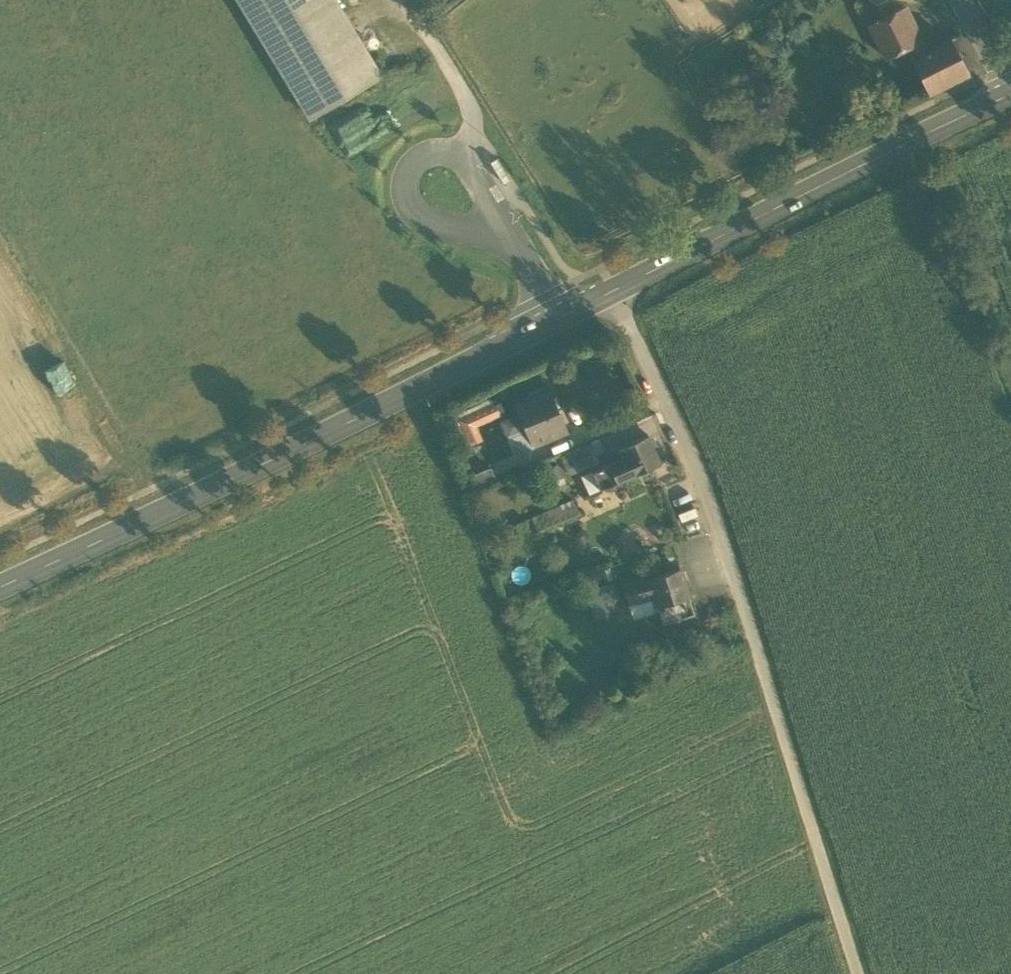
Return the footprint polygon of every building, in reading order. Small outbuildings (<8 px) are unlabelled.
[(333,0),(239,0),(311,117),(379,75),(333,0)] [(870,24),(886,56),(907,46),(919,40),(904,8),(870,24)] [(907,46),(913,57),(925,52),(919,40),(907,46)] [(950,40),(925,52),(913,57),(930,92),(962,77),(964,76),(967,74),(968,72),(969,69),(967,66),(965,64),(961,64),(950,40)] [(549,388),(530,396),(533,401),(551,393),(549,388)] [(514,403),(518,413),(525,429),(533,447),(557,437),(554,430),(565,425),(557,407),(559,406),(555,396),(553,397),(551,393),(533,401),(530,396),(514,403)] [(470,408),(480,425),(500,412),(490,395),(470,408)] [(465,442),(482,438),(477,420),(474,421),(471,411),(457,415),(465,442)] [(507,436),(525,429),(518,413),(501,421),(507,436)] [(554,430),(557,437),(568,432),(565,425),(554,430)] [(624,457),(612,463),(619,480),(660,462),(648,434),(619,447),(624,457)] [(592,440),(601,462),(619,455),(617,449),(606,454),(599,437),(592,440)] [(561,456),(569,475),(594,464),(586,445),(561,456)] [(600,488),(619,480),(612,463),(592,471),(600,488)] [(471,479),(475,489),(499,479),(495,468),(471,479)] [(532,517),(538,531),(578,513),(572,499),(532,517)] [(652,592),(657,607),(688,597),(679,568),(648,578),(648,579),(652,592)] [(598,618),(609,613),(604,599),(620,593),(614,579),(587,589),(598,618)] [(623,587),(628,604),(629,604),(640,601),(639,596),(648,593),(652,592),(648,579),(623,587)] [(648,593),(654,612),(659,611),(657,607),(652,592),(648,593)] [(629,604),(633,619),(654,612),(648,593),(639,596),(640,601),(629,604)] [(694,614),(688,597),(657,607),(659,611),(663,624),(694,614)]
